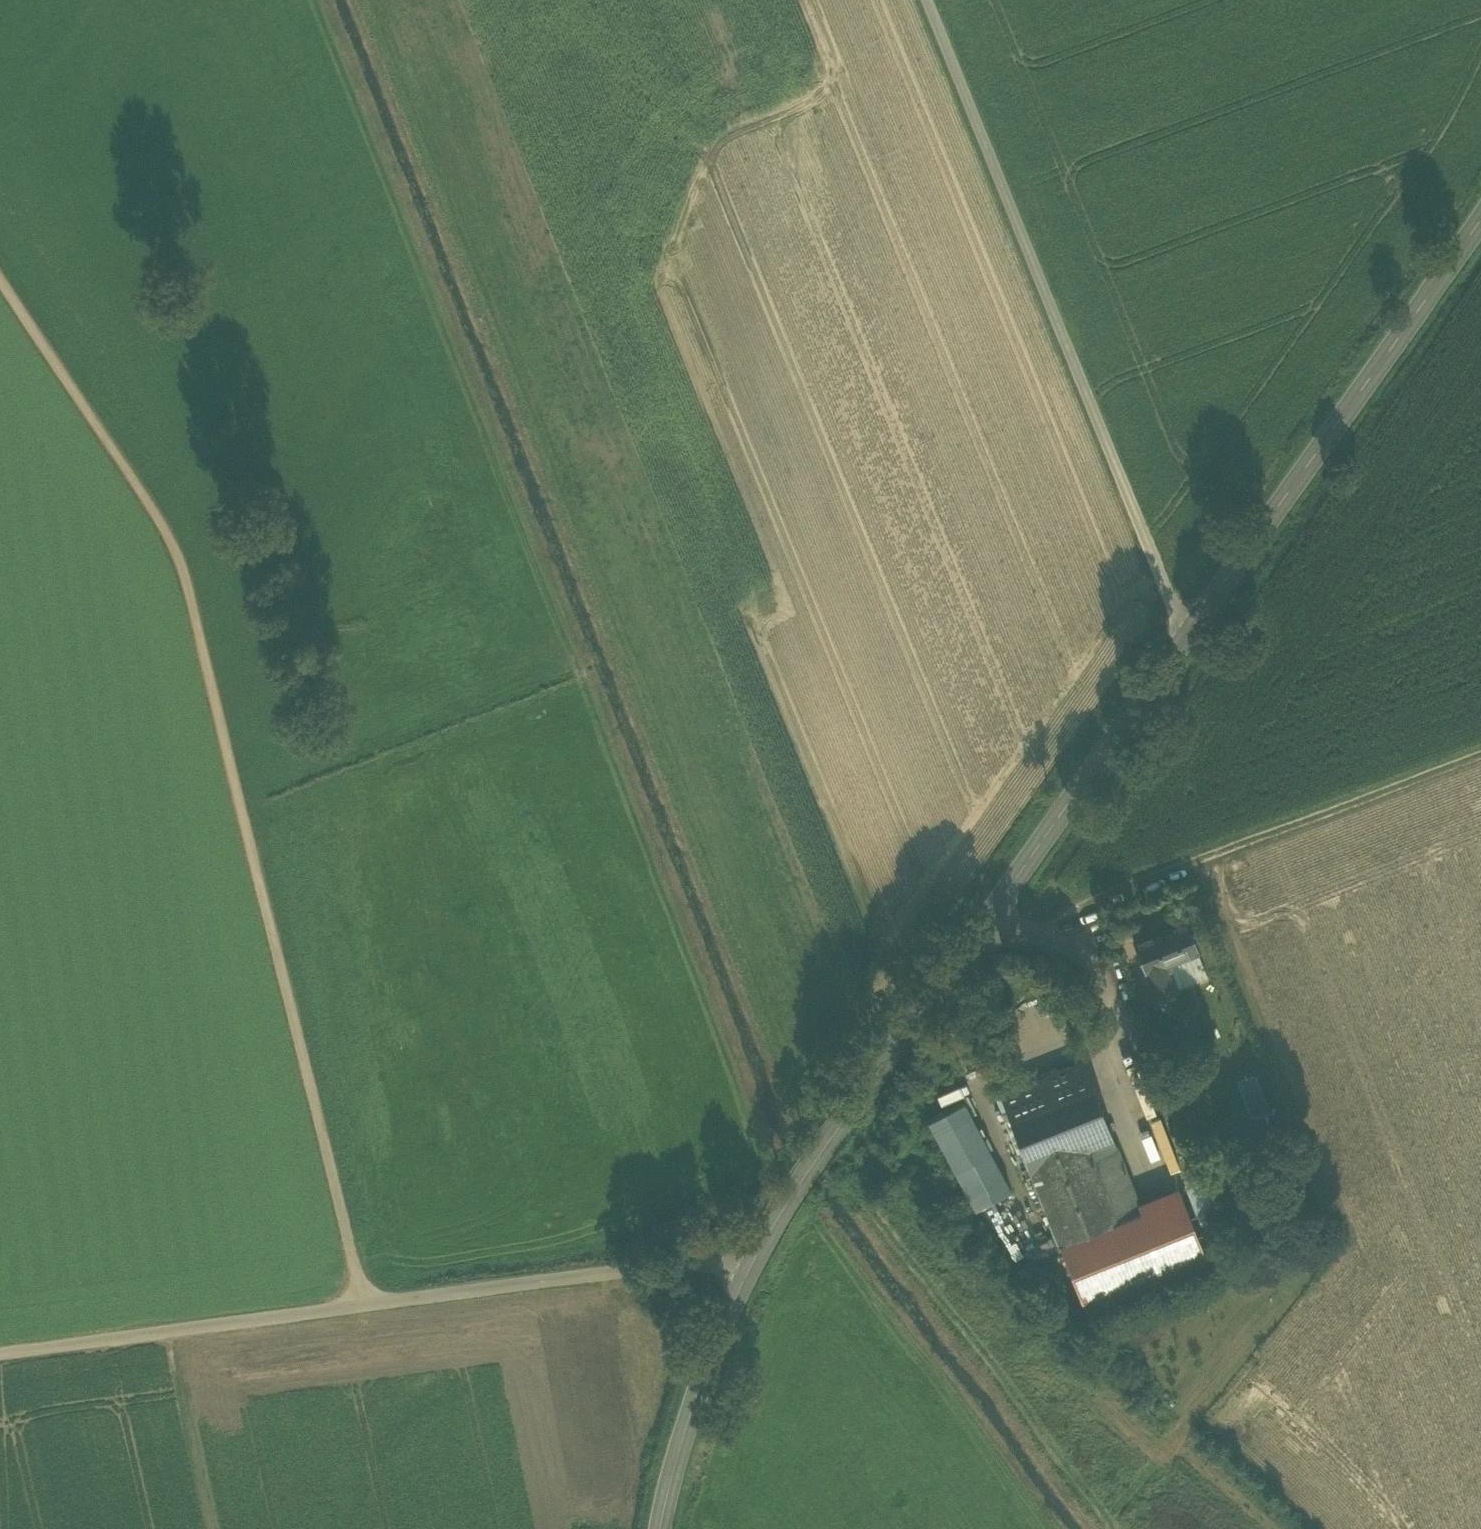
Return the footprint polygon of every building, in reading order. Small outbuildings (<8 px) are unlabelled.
[(1145,971),(1146,971),(1167,963),(1197,951),(1198,950),(1187,920),(1133,940),(1145,971)] [(1197,951),(1167,963),(1176,987),(1207,975),(1197,951)] [(1177,989),(1176,987),(1167,963),(1146,971),(1156,997),(1177,989)] [(1083,1059),(1069,1064),(1078,1087),(1091,1082),(1083,1059)] [(1001,1091),(1010,1114),(1078,1087),(1069,1064),(1001,1091)] [(1091,1082),(1078,1087),(1010,1114),(1009,1114),(1026,1157),(1108,1125),(1092,1082),(1091,1082)] [(1010,1188),(1003,1175),(970,1113),(963,1100),(927,1119),(974,1207),(1010,1188)] [(1141,1209),(1108,1125),(1026,1157),(1059,1241),(1141,1209)] [(1210,1170),(1184,1180),(1200,1221),(1220,1213),(1216,1202),(1221,1200),(1210,1170)] [(1182,1193),(1141,1209),(1059,1241),(1081,1298),(1203,1250),(1182,1193)] [(1203,1250),(1081,1298),(1088,1317),(1211,1269),(1203,1250)]
